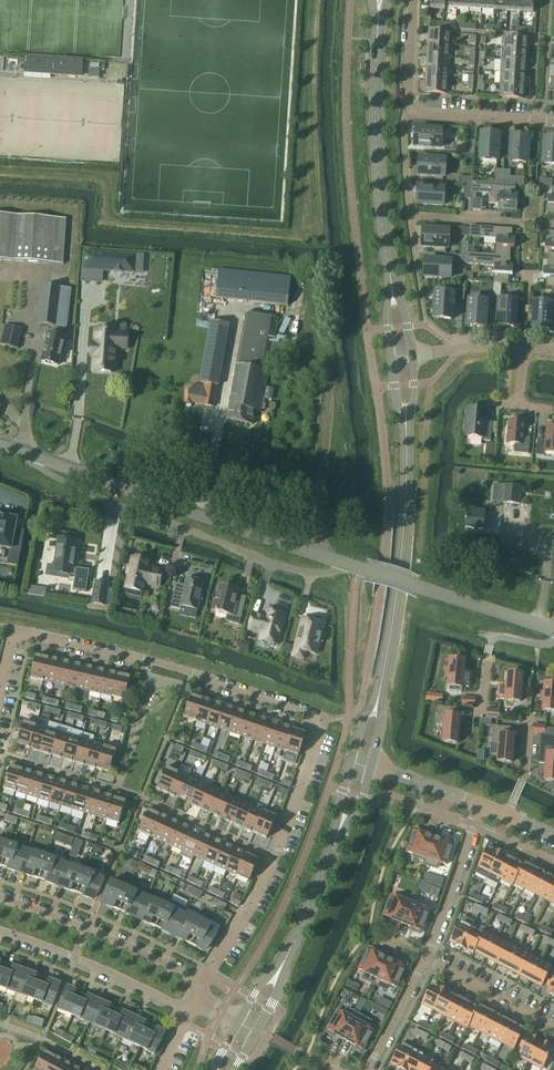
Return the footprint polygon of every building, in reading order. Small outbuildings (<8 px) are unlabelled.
[(444,0),(431,0),(430,9),(444,10),(444,0)] [(457,0),(444,0),(444,10),(445,7),(456,8),(457,0)] [(469,0),(457,0),(456,8),(469,9),(469,0)] [(482,0),(469,0),(469,9),(482,10),(482,0)] [(495,0),(482,0),(482,10),(494,10),(495,0)] [(508,0),(495,0),(494,10),(507,11),(508,0)] [(520,0),(508,0),(507,11),(520,12),(520,0)] [(520,12),(533,13),(534,0),(520,0),(520,12)] [(428,44),(449,46),(450,33),(429,32),(428,44)] [(502,49),(527,51),(527,38),(502,37),(502,49)] [(449,58),(449,46),(428,44),(428,56),(449,58)] [(526,63),(527,51),(502,49),(501,61),(526,63)] [(83,60),(25,56),(24,72),(82,76),(83,60)] [(448,70),(449,58),(428,56),(427,68),(448,70)] [(525,75),(526,63),(501,61),(500,73),(525,75)] [(447,81),(448,70),(427,68),(426,80),(447,81)] [(524,86),(525,75),(500,73),(499,85),(524,86)] [(446,94),(447,81),(426,80),(425,93),(446,94)] [(523,99),(524,86),(499,85),(499,97),(523,99)] [(440,148),(441,131),(416,129),(415,146),(440,148)] [(497,161),(498,136),(482,135),(480,160),(497,161)] [(527,163),(528,138),(511,137),(510,162),(527,163)] [(545,139),(543,164),(553,165),(553,139),(545,139)] [(474,155),(475,141),(467,140),(467,155),(474,155)] [(444,177),(445,160),(419,158),(418,175),(444,177)] [(502,184),(503,170),(495,170),(494,183),(502,184)] [(515,185),(524,186),(524,178),(510,177),(510,171),(503,170),(502,184),(515,185)] [(458,184),(465,185),(472,185),(473,182),(473,178),(458,177),(458,184)] [(473,182),(472,185),(472,193),(499,194),(498,212),(513,213),(516,213),(518,194),(514,194),(515,185),(502,184),(494,183),(473,182)] [(464,199),(471,199),(472,193),(472,185),(465,185),(464,199)] [(417,204),(442,206),(443,189),(418,187),(417,204)] [(18,216),(0,215),(0,260),(15,261),(18,216)] [(66,220),(18,216),(15,261),(63,264),(66,220)] [(512,229),(490,228),(480,227),(479,238),(496,239),(495,255),(495,256),(510,257),(510,256),(510,249),(514,249),(515,239),(511,239),(512,229)] [(447,248),(448,231),(423,230),(422,247),(447,248)] [(553,259),(553,232),(549,232),(548,241),(545,241),(544,251),(548,251),(548,259),(553,259)] [(468,254),(469,242),(461,242),(460,256),(467,256),(467,254),(468,254)] [(84,252),(82,269),(134,273),(135,255),(84,252)] [(495,255),(468,254),(467,254),(467,256),(467,264),(494,266),(493,283),(486,282),(486,283),(494,283),(501,284),(501,283),(508,284),(509,276),(512,276),(513,266),(510,266),(510,257),(495,256),(495,255)] [(467,256),(460,256),(453,255),(453,263),(467,264),(467,256)] [(548,259),(547,259),(547,268),(543,268),(543,278),(546,278),(546,287),(551,287),(553,287),(553,259),(548,259)] [(449,278),(450,261),(425,260),(424,277),(449,278)] [(288,306),(291,277),(219,270),(216,298),(288,306)] [(493,297),(494,283),(486,283),(485,296),(493,297)] [(500,297),(501,284),(494,283),(493,297),(500,297)] [(66,328),(71,289),(43,285),(39,325),(66,328)] [(456,300),(464,300),(465,286),(457,285),(456,300)] [(451,320),(453,294),(436,293),(434,319),(451,320)] [(514,327),(516,301),(499,300),(497,326),(514,327)] [(484,327),(486,302),(469,301),(468,326),(484,327)] [(550,329),(552,304),(535,303),(533,328),(550,329)] [(272,359),(281,361),(280,364),(285,365),(286,359),(281,358),(284,343),(282,342),(284,329),(276,327),(277,319),(246,314),(237,365),(229,406),(253,410),(254,400),(263,401),(269,368),(270,368),(272,359)] [(203,405),(214,407),(217,386),(227,327),(212,322),(201,384),(203,384),(205,384),(202,398),(205,398),(203,405)] [(17,349),(23,329),(6,325),(0,345),(17,349)] [(92,343),(91,357),(93,357),(92,371),(102,371),(102,372),(104,372),(110,372),(114,372),(115,359),(116,348),(126,349),(127,334),(117,333),(117,331),(95,330),(94,343),(92,343)] [(58,366),(65,337),(49,333),(42,361),(58,366)] [(203,405),(205,398),(202,398),(205,384),(203,384),(203,386),(193,385),(192,390),(189,390),(189,391),(185,391),(184,403),(192,404),(192,403),(203,404),(203,405)] [(273,389),(267,388),(265,399),(271,400),(273,389)] [(263,404),(263,401),(254,400),(253,410),(229,406),(226,420),(252,425),(255,412),(261,413),(261,409),(265,410),(265,404),(263,404)] [(485,422),(486,411),(468,409),(467,418),(465,417),(464,426),(466,427),(465,437),(482,438),(482,441),(490,441),(492,423),(485,422)] [(528,454),(530,437),(523,437),(525,422),(509,421),(507,443),(520,445),(520,454),(528,454)] [(547,424),(545,440),(537,439),(536,456),(544,456),(545,453),(553,454),(553,425),(547,424)] [(521,502),(522,487),(505,485),(503,500),(521,502)] [(483,530),(485,512),(475,511),(474,513),(466,512),(466,518),(465,518),(465,520),(466,520),(465,528),(483,530)] [(10,549),(9,549),(10,550),(10,552),(19,553),(23,532),(15,530),(17,521),(17,519),(15,519),(0,516),(0,547),(10,549)] [(73,569),(75,552),(77,541),(59,538),(54,566),(56,567),(55,573),(69,575),(70,569),(73,569)] [(148,569),(149,561),(132,558),(130,566),(128,566),(126,574),(128,574),(126,587),(127,586),(143,590),(142,591),(143,591),(145,584),(159,587),(162,572),(148,569)] [(198,581),(199,580),(192,578),(191,580),(186,579),(185,586),(182,588),(176,586),(171,607),(180,609),(181,606),(197,610),(199,601),(200,601),(202,600),(204,594),(202,592),(201,592),(203,582),(198,581)] [(95,581),(95,582),(92,603),(105,605),(108,584),(95,581)] [(239,625),(245,598),(237,595),(238,590),(219,585),(216,601),(214,600),(212,610),(215,611),(218,612),(227,614),(226,622),(239,625)] [(278,645),(285,614),(268,610),(266,619),(261,618),(262,617),(253,615),(249,629),(262,632),(260,640),(278,645)] [(302,619),(293,656),(303,659),(305,651),(316,654),(319,641),(322,642),(324,635),(321,634),(324,624),(302,619)] [(242,640),(239,650),(247,652),(249,642),(242,640)] [(43,681),(48,658),(36,655),(30,678),(43,681)] [(49,658),(48,658),(43,681),(44,681),(54,684),(60,661),(57,661),(57,660),(53,659),(52,659),(49,659),(49,658)] [(463,669),(464,661),(450,660),(449,669),(447,668),(446,676),(448,676),(447,687),(448,687),(447,692),(461,693),(461,688),(462,688),(462,686),(469,687),(470,687),(471,673),(470,673),(465,673),(463,673),(463,669)] [(64,662),(60,661),(54,684),(66,686),(71,664),(69,663),(69,662),(64,661),(64,662)] [(83,666),(81,666),(81,665),(76,664),(76,665),(71,664),(66,686),(78,689),(83,666)] [(87,667),(83,666),(78,689),(89,692),(95,669),(92,669),(92,668),(88,667),(87,667)] [(99,670),(95,669),(89,692),(101,694),(106,672),(104,671),(104,670),(99,669),(99,670)] [(112,697),(113,697),(118,674),(116,674),(116,673),(111,672),(111,673),(106,672),(101,694),(112,697)] [(118,674),(113,697),(125,700),(130,677),(118,674)] [(523,691),(524,684),(522,684),(522,675),(508,674),(507,683),(507,686),(505,686),(500,685),(499,685),(498,699),(499,699),(499,698),(506,699),(506,701),(520,702),(521,691),(523,691)] [(545,684),(544,693),(542,693),(541,700),(543,700),(542,711),(553,712),(553,685),(545,684)] [(195,721),(203,699),(191,695),(183,717),(195,721)] [(463,696),(462,706),(475,707),(476,697),(463,696)] [(203,699),(195,721),(196,722),(196,721),(207,725),(214,703),(210,701),(205,699),(205,700),(203,699)] [(207,725),(218,728),(225,707),(221,705),(221,704),(217,703),(216,704),(214,703),(207,725)] [(218,728),(229,732),(237,710),(232,709),(233,708),(228,707),(225,707),(218,728)] [(457,743),(460,716),(454,716),(455,709),(438,707),(438,717),(437,724),(444,725),(443,742),(457,743)] [(229,732),(241,736),(248,714),(244,713),(244,712),(239,710),(239,711),(237,710),(229,732)] [(248,714),(241,736),(252,740),(259,718),(255,717),(255,716),(251,714),(250,715),(248,714)] [(259,718),(252,740),(263,744),(271,722),(266,720),(267,720),(262,718),(262,719),(259,718)] [(28,748),(35,725),(23,721),(16,744),(28,748)] [(263,744),(275,747),(282,726),(278,724),(278,723),(273,722),(273,723),(271,722),(263,744)] [(29,748),(33,749),(33,750),(38,751),(38,750),(40,751),(47,729),(36,726),(36,725),(35,725),(28,748),(29,748)] [(285,751),(285,752),(286,752),(294,729),(293,729),(289,728),(289,727),(285,726),(284,726),(282,726),(275,747),(285,751)] [(512,763),(514,736),(509,736),(510,728),(493,727),(491,754),(498,754),(497,762),(512,763)] [(40,751),(45,752),(44,753),(49,755),(49,754),(51,755),(58,733),(47,729),(40,751)] [(294,729),(286,752),(298,756),(306,733),(294,729)] [(51,755),(56,756),(56,757),(60,758),(61,757),(63,758),(70,736),(58,733),(51,755)] [(184,744),(186,739),(177,735),(174,741),(184,744)] [(72,761),(74,762),(81,740),(70,736),(63,758),(67,759),(67,760),(72,762),(72,761)] [(74,762),(79,763),(79,764),(83,765),(84,764),(86,765),(92,743),(81,740),(74,762)] [(198,750),(200,745),(193,742),(190,747),(198,750)] [(104,746),(103,746),(92,743),(86,765),(90,766),(90,767),(95,769),(95,768),(97,769),(104,746)] [(182,753),(184,748),(175,744),(173,749),(182,753)] [(200,745),(198,750),(206,753),(208,748),(200,745)] [(104,746),(97,769),(109,773),(116,750),(104,746)] [(553,755),(553,754),(553,747),(540,746),(539,756),(539,763),(546,763),(544,781),(553,782),(553,755)] [(199,754),(197,753),(191,751),(189,756),(197,759),(199,754)] [(220,759),(222,754),(215,751),(213,756),(220,759)] [(205,762),(207,757),(199,754),(197,759),(205,762)] [(222,754),(220,759),(228,762),(230,757),(222,754)] [(221,763),(219,762),(213,760),(211,765),(219,768),(221,763)] [(243,769),(244,763),(237,760),(235,765),(243,769)] [(227,771),(229,766),(221,763),(219,768),(227,771)] [(244,763),(243,769),(250,772),(252,767),(244,763)] [(15,792),(22,769),(10,766),(3,789),(15,792)] [(168,794),(168,793),(178,772),(166,767),(156,789),(168,794)] [(16,792),(27,795),(34,773),(31,773),(32,772),(27,770),(27,771),(23,770),(22,769),(15,792),(16,792)] [(243,772),(242,772),(236,769),(234,774),(241,777),(243,772)] [(265,778),(266,772),(259,769),(257,775),(265,778)] [(178,773),(178,772),(168,793),(170,794),(170,795),(174,797),(175,797),(179,798),(188,777),(178,773)] [(249,781),(251,775),(243,772),(241,777),(249,781)] [(266,772),(265,778),(273,781),(275,776),(266,772)] [(34,773),(27,795),(38,799),(45,777),(43,776),(43,775),(38,774),(38,775),(34,773)] [(50,802),(56,780),(54,780),(54,779),(50,777),(49,778),(45,777),(38,799),(50,802)] [(185,802),(190,803),(199,782),(188,777),(179,798),(181,799),(181,800),(185,802)] [(265,781),(263,780),(258,778),(256,783),(263,786),(265,781)] [(290,788),(292,783),(283,779),(280,784),(290,788)] [(50,802),(61,806),(68,784),(66,783),(66,782),(61,781),(61,782),(56,780),(50,802)] [(271,790),(273,785),(265,781),(263,786),(271,790)] [(196,806),(201,808),(210,787),(199,782),(190,803),(192,804),(191,805),(196,807),(196,806)] [(68,784),(61,806),(73,809),(79,787),(77,787),(77,786),(73,784),(72,785),(68,784)] [(73,809),(84,813),(91,791),(89,790),(89,789),(84,788),(84,789),(79,787),(73,809)] [(201,808),(203,809),(202,810),(207,812),(207,811),(211,813),(221,792),(210,787),(201,808)] [(287,796),(289,791),(279,787),(277,792),(287,796)] [(91,791),(84,813),(95,816),(102,794),(100,794),(100,793),(95,791),(95,792),(91,791)] [(232,797),(221,792),(211,813),(214,814),(213,815),(218,817),(218,816),(222,818),(232,797)] [(107,820),(114,798),(111,797),(112,796),(107,795),(107,796),(102,794),(95,816),(106,820),(107,820)] [(114,797),(114,798),(107,820),(119,824),(126,801),(114,797)] [(229,821),(233,823),(243,802),(232,797),(222,818),(225,819),(224,820),(229,822),(229,821)] [(233,823),(235,824),(235,825),(240,827),(240,826),(244,828),(254,807),(243,802),(233,823)] [(251,831),(254,833),(255,834),(265,812),(264,811),(264,812),(254,807),(244,828),(246,829),(246,830),(251,832),(251,831)] [(159,815),(160,815),(148,810),(138,831),(151,837),(159,815)] [(265,812),(255,834),(266,839),(276,817),(265,812)] [(16,825),(18,818),(5,814),(3,821),(16,825)] [(162,816),(159,815),(151,837),(161,841),(170,820),(166,818),(166,817),(162,815),(162,816)] [(170,820),(161,841),(172,846),(181,825),(177,823),(177,822),(173,820),(172,821),(170,820)] [(66,831),(68,826),(60,823),(58,828),(66,831)] [(183,851),(192,830),(188,828),(188,827),(184,825),(183,826),(181,825),(172,846),(183,851)] [(68,826),(66,831),(74,834),(76,829),(68,826)] [(424,865),(433,837),(422,834),(423,832),(414,829),(407,852),(414,855),(413,857),(425,860),(424,864),(424,865)] [(194,856),(203,835),(199,833),(199,832),(195,830),(194,831),(192,830),(183,851),(194,856)] [(89,839),(90,834),(83,831),(81,836),(89,839)] [(90,834),(89,839),(96,842),(98,837),(90,834)] [(204,861),(213,840),(210,838),(210,837),(206,835),(205,836),(203,835),(194,856),(204,861)] [(66,836),(65,840),(66,844),(71,845),(73,839),(66,836)] [(433,837),(424,865),(437,869),(439,863),(446,865),(454,842),(445,839),(445,841),(433,837)] [(103,844),(112,848),(114,843),(105,839),(103,844)] [(213,840),(204,861),(215,866),(224,845),(221,843),(221,842),(216,840),(216,841),(213,840)] [(8,844),(0,842),(0,866),(1,867),(8,844)] [(23,865),(27,850),(8,844),(1,867),(17,872),(20,864),(23,865)] [(224,845),(215,866),(226,871),(235,850),(231,848),(232,847),(227,845),(227,846),(224,845)] [(500,853),(488,847),(475,872),(487,878),(500,853)] [(136,858),(138,853),(130,849),(127,854),(136,858)] [(39,879),(47,857),(27,850),(23,865),(29,867),(26,875),(39,879)] [(246,854),(242,853),(243,852),(238,850),(238,851),(235,850),(226,871),(236,875),(246,854)] [(500,853),(487,878),(498,884),(501,879),(511,859),(500,853)] [(236,875),(236,876),(248,881),(258,859),(246,854),(236,875)] [(152,865),(154,860),(145,856),(143,861),(152,865)] [(61,878),(66,864),(47,857),(39,879),(55,885),(58,877),(61,878)] [(127,858),(125,864),(135,868),(138,862),(127,858)] [(514,883),(522,865),(511,859),(501,879),(513,885),(514,883)] [(525,888),(535,868),(523,862),(522,865),(514,883),(525,888)] [(76,893),(85,871),(66,864),(61,878),(66,881),(64,888),(76,893)] [(173,874),(175,869),(167,866),(165,871),(173,874)] [(155,877),(158,871),(152,868),(149,875),(155,877)] [(536,894),(546,874),(535,868),(525,888),(536,894)] [(175,869),(173,874),(180,877),(182,872),(175,869)] [(98,893),(104,879),(85,871),(76,893),(92,899),(95,892),(98,893)] [(553,887),(553,879),(546,874),(536,894),(547,900),(553,887)] [(194,884),(196,879),(189,876),(186,881),(194,884)] [(196,879),(194,884),(201,888),(204,883),(196,879)] [(119,911),(129,889),(109,881),(103,895),(110,898),(107,905),(119,911)] [(215,895),(217,890),(210,886),(208,891),(215,895)] [(190,887),(187,892),(193,895),(196,890),(190,887)] [(141,911),(147,897),(129,889),(119,911),(135,918),(138,910),(141,911)] [(196,890),(193,895),(199,898),(202,893),(196,890)] [(217,890),(215,895),(222,899),(225,894),(217,890)] [(402,924),(411,901),(399,896),(398,898),(391,895),(382,918),(390,921),(391,919),(402,924)] [(156,927),(166,906),(147,897),(141,911),(147,914),(143,921),(156,927)] [(238,907),(241,902),(232,897),(229,902),(238,907)] [(215,899),(212,905),(224,911),(227,905),(215,899)] [(177,928),(184,915),(187,909),(169,900),(166,906),(156,927),(171,934),(174,927),(177,928)] [(411,901),(402,924),(413,928),(412,930),(420,933),(429,911),(423,908),(423,906),(411,901)] [(500,912),(502,907),(494,904),(492,908),(500,912)] [(522,922),(525,918),(517,914),(515,919),(522,922)] [(191,945),(202,924),(184,915),(177,928),(183,931),(179,939),(191,945)] [(461,947),(471,928),(460,922),(449,941),(461,947)] [(202,924),(191,945),(203,951),(207,944),(210,946),(218,932),(202,924)] [(473,953),(484,931),(482,934),(471,928),(461,947),(473,953)] [(485,957),(495,937),(484,931),(473,953),(473,954),(474,951),(485,957)] [(497,963),(507,943),(495,937),(485,957),(497,963)] [(549,945),(551,940),(544,937),(542,941),(549,945)] [(508,969),(518,949),(507,943),(497,963),(508,969)] [(375,984),(387,958),(376,953),(377,951),(369,948),(358,970),(365,973),(363,979),(375,984)] [(519,975),(529,955),(518,949),(508,969),(519,975)] [(530,981),(541,961),(529,955),(519,975),(530,981)] [(236,961),(230,957),(226,963),(232,967),(236,961)] [(387,958),(375,984),(387,990),(389,984),(396,987),(406,965),(398,961),(397,963),(387,958)] [(542,986),(552,967),(541,961),(530,981),(542,986)] [(22,978),(19,977),(22,970),(6,964),(0,983),(0,987),(16,993),(22,978)] [(34,999),(43,977),(30,973),(28,981),(22,978),(16,993),(34,999)] [(43,977),(34,999),(52,1007),(58,992),(55,991),(58,983),(43,977)] [(434,1010),(444,990),(432,984),(422,1004),(434,1010)] [(72,1015),(81,993),(69,988),(66,996),(63,994),(57,1009),(72,1015)] [(344,989),(341,996),(346,999),(350,992),(344,989)] [(445,1016),(455,996),(444,990),(434,1010),(445,1016)] [(89,1022),(95,1008),(93,1007),(96,1000),(81,993),(72,1015),(89,1022)] [(456,1022),(466,1002),(455,996),(445,1016),(456,1022)] [(385,1000),(382,1006),(389,1009),(392,1003),(385,1000)] [(469,1025),(477,1008),(466,1002),(456,1022),(468,1028),(469,1025)] [(106,1030),(116,1009),(104,1003),(101,1011),(95,1008),(89,1022),(106,1030)] [(480,1031),(490,1011),(478,1005),(477,1008),(469,1025),(480,1031)] [(345,1040),(359,1015),(347,1008),(344,1014),(338,1010),(325,1031),(333,1036),(334,1034),(345,1040)] [(123,1038),(130,1024),(127,1023),(131,1016),(116,1009),(106,1030),(123,1038)] [(491,1037),(501,1017),(490,1011),(480,1031),(491,1037)] [(359,1015),(345,1040),(355,1046),(354,1048),(361,1052),(374,1031),(367,1027),(370,1022),(359,1015)] [(503,1043),(513,1023),(501,1017),(491,1037),(503,1043)] [(140,1047),(151,1026),(139,1020),(136,1027),(130,1024),(123,1038),(140,1047)] [(424,1029),(426,1025),(419,1021),(417,1026),(424,1029)] [(514,1049),(524,1029),(513,1023),(503,1043),(514,1049)] [(151,1026),(140,1047),(154,1054),(162,1040),(159,1039),(162,1032),(151,1026)] [(64,1033),(65,1032),(57,1028),(54,1034),(61,1038),(64,1033)] [(61,1038),(71,1044),(74,1038),(64,1033),(61,1038)] [(447,1041),(449,1036),(442,1033),(439,1037),(447,1041)] [(530,1063),(541,1041),(530,1035),(527,1040),(524,1039),(520,1046),(523,1048),(518,1056),(530,1063)] [(444,1049),(446,1045),(438,1040),(436,1045),(444,1049)] [(541,1041),(530,1063),(542,1069),(546,1060),(549,1062),(553,1054),(550,1053),(553,1047),(541,1041)] [(403,1069),(413,1050),(401,1044),(391,1063),(403,1069)] [(469,1053),(472,1048),(464,1044),(462,1049),(469,1053)] [(89,1045),(87,1051),(95,1055),(97,1049),(89,1045)] [(424,1056),(413,1050),(403,1069),(404,1069),(417,1069),(424,1056)] [(55,1057),(56,1057),(45,1051),(34,1069),(49,1069),(55,1057)] [(466,1061),(468,1056),(461,1052),(458,1057),(466,1061)] [(435,1064),(436,1062),(424,1056),(417,1069),(431,1069),(435,1064)] [(491,1065),(494,1060),(487,1056),(484,1061),(491,1065)] [(55,1057),(49,1069),(61,1069),(65,1062),(61,1060),(61,1059),(57,1057),(56,1058),(55,1057)] [(120,1069),(123,1069),(126,1065),(116,1060),(113,1066),(120,1069)] [(61,1069),(73,1069),(74,1067),(70,1065),(71,1064),(66,1062),(66,1063),(65,1062),(61,1069)]
